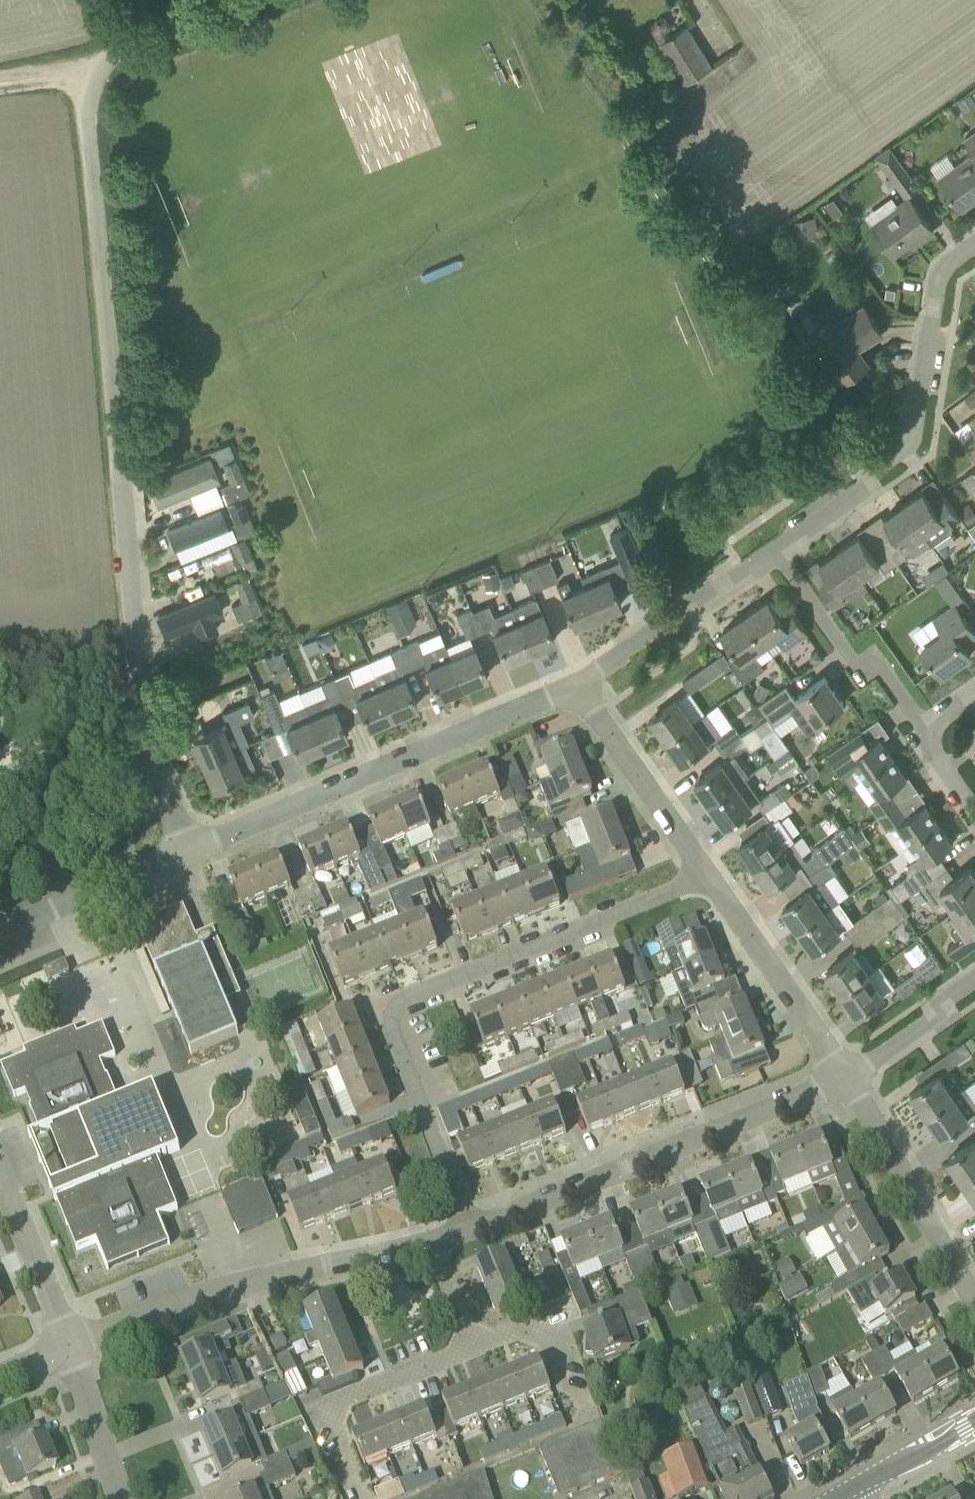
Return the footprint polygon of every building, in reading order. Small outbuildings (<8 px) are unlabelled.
[(659,44),(685,84),(714,65),(689,25),(659,44)] [(974,106),(974,99),(970,93),(958,102),(966,113),(974,106)] [(965,138),(974,151),(974,131),(965,138)] [(919,186),(890,145),(875,155),(904,196),(919,186)] [(939,177),(960,206),(974,195),(974,151),(939,177)] [(910,197),(872,224),(893,254),(916,237),(919,242),(934,231),(910,197)] [(798,239),(819,234),(816,217),(794,221),(798,239)] [(836,317),(812,334),(845,380),(868,363),(858,349),(883,331),(864,305),(839,322),(836,317)] [(962,441),(974,460),(974,432),(962,441)] [(229,443),(210,451),(210,452),(215,464),(223,461),(223,462),(223,463),(234,458),(229,443)] [(234,458),(223,463),(227,473),(231,483),(243,478),(235,458),(234,458)] [(961,478),(974,497),(974,468),(961,478)] [(249,493),(243,478),(231,483),(221,487),(225,497),(227,502),(239,497),(249,493)] [(213,482),(187,494),(197,515),(222,504),(213,482)] [(946,497),(934,505),(924,490),(904,504),(932,545),(953,530),(950,526),(961,518),(946,497)] [(237,528),(241,537),(243,537),(253,532),(254,532),(250,522),(248,517),(247,517),(239,497),(227,502),(235,522),(237,528)] [(974,521),(974,513),(969,503),(958,510),(969,526),(974,521)] [(897,563),(910,554),(915,555),(929,545),(932,545),(904,504),(884,518),(894,532),(882,541),(897,563)] [(220,517),(200,526),(207,544),(227,536),(220,517)] [(610,535),(610,537),(626,530),(632,545),(617,552),(631,585),(648,578),(627,528),(610,535)] [(590,539),(600,562),(615,556),(605,532),(590,539)] [(870,549),(860,535),(841,549),(860,577),(879,564),(885,571),(897,563),(882,541),(870,549)] [(246,576),(247,576),(257,572),(251,557),(243,537),(241,537),(231,541),(239,562),(240,562),(246,576)] [(205,580),(234,569),(225,547),(197,558),(205,580)] [(860,577),(841,549),(820,563),(830,578),(819,586),(834,608),(846,599),(840,591),(860,577)] [(550,559),(536,564),(545,585),(558,579),(550,559)] [(186,596),(199,593),(192,561),(179,564),(186,596)] [(545,585),(536,564),(521,570),(529,591),(545,585)] [(608,576),(607,577),(604,570),(582,579),(585,586),(597,615),(621,605),(608,576)] [(486,590),(500,587),(496,572),(483,575),(486,590)] [(509,574),(499,579),(505,591),(515,587),(509,574)] [(946,574),(936,581),(942,590),(952,582),(946,574)] [(247,576),(246,576),(235,581),(243,601),(232,606),(238,621),(249,616),(249,617),(261,612),(263,611),(255,592),(253,593),(247,576)] [(556,585),(561,597),(573,625),(597,615),(585,586),(572,592),(567,580),(556,585)] [(218,609),(211,593),(179,607),(190,631),(206,624),(203,616),(218,609)] [(535,598),(512,608),(530,650),(554,640),(541,612),(535,598)] [(396,629),(416,622),(407,599),(387,607),(396,629)] [(778,634),(786,647),(807,633),(792,611),(782,618),(769,599),(746,615),(765,643),(778,634)] [(945,632),(922,648),(942,675),(971,654),(964,644),(974,636),(974,632),(956,605),(936,619),(945,632)] [(530,650),(512,608),(491,617),(486,606),(472,612),(480,631),(491,627),(506,661),(530,650)] [(470,608),(456,614),(458,618),(466,638),(469,636),(480,631),(472,612),(470,608)] [(774,655),(765,643),(746,615),(723,631),(738,653),(728,659),(724,653),(723,653),(730,664),(744,683),(765,668),(761,663),(774,655)] [(331,634),(319,639),(325,651),(332,648),(334,641),(331,634)] [(413,667),(423,662),(426,668),(438,696),(462,686),(450,657),(450,658),(445,647),(444,644),(443,642),(423,650),(419,641),(404,647),(413,667)] [(374,674),(394,720),(409,714),(407,709),(416,705),(402,672),(413,667),(404,647),(390,653),(395,665),(374,674)] [(486,676),(474,647),(450,657),(462,686),(486,676)] [(291,655),(294,662),(311,655),(308,648),(291,655)] [(723,653),(704,667),(683,681),(690,691),(730,664),(723,653)] [(355,697),(364,718),(368,726),(378,722),(379,727),(394,720),(374,674),(353,683),(348,671),(334,677),(341,694),(354,689),(357,696),(355,697)] [(346,735),(343,727),(334,706),(332,707),(329,699),(341,694),(334,677),(320,683),(326,695),(305,704),(322,746),(324,745),(325,748),(330,748),(335,746),(337,743),(336,740),(346,735)] [(818,726),(817,721),(827,715),(844,703),(825,677),(795,698),(786,685),(760,703),(771,719),(775,725),(794,712),(806,729),(809,731),(818,726)] [(759,682),(753,696),(764,700),(770,687),(759,682)] [(259,696),(275,731),(275,733),(286,728),(298,756),(322,746),(305,704),(284,713),(274,689),(259,696)] [(694,721),(679,699),(652,718),(667,740),(694,721)] [(226,724),(221,726),(193,738),(203,762),(244,744),(244,745),(248,743),(239,722),(253,715),(248,702),(222,713),(226,724)] [(750,708),(749,716),(754,723),(765,714),(757,703),(750,708)] [(714,739),(721,749),(742,735),(734,724),(722,733),(706,711),(705,712),(705,713),(694,721),(667,740),(682,761),(709,742),(708,742),(714,739)] [(865,776),(893,757),(879,736),(870,743),(861,730),(869,724),(870,725),(871,724),(870,723),(829,752),(846,776),(858,766),(865,776)] [(275,731),(260,737),(261,739),(269,758),(283,752),(275,733),(275,731)] [(748,745),(742,735),(721,749),(728,759),(733,756),(733,755),(748,745)] [(543,758),(552,781),(582,768),(573,744),(562,748),(558,737),(534,746),(539,759),(543,758)] [(775,757),(788,747),(781,737),(768,746),(775,757)] [(244,744),(203,762),(213,786),(254,769),(244,745),(244,744)] [(789,748),(774,759),(780,766),(795,755),(789,748)] [(505,781),(518,775),(509,756),(496,762),(505,781)] [(893,757),(865,776),(879,796),(870,803),(879,816),(900,802),(891,788),(907,777),(893,757)] [(723,763),(723,762),(696,781),(711,803),(738,784),(723,763)] [(815,763),(805,769),(812,779),(818,775),(819,769),(815,763)] [(463,777),(476,807),(501,797),(488,766),(463,777)] [(582,768),(552,781),(540,785),(554,820),(562,817),(562,818),(586,808),(582,797),(592,793),(582,768)] [(269,773),(258,778),(262,789),(274,784),(269,773)] [(439,788),(452,818),(476,807),(463,777),(439,788)] [(764,812),(785,798),(792,793),(785,783),(761,799),(747,778),(711,803),(726,824),(757,802),(764,812)] [(393,807),(406,837),(431,827),(418,797),(393,807)] [(740,844),(755,866),(791,840),(777,819),(792,808),(785,798),(764,812),(771,822),(740,844)] [(502,805),(508,819),(521,814),(515,800),(502,805)] [(900,802),(879,816),(888,829),(886,830),(900,851),(911,843),(940,823),(925,803),(909,814),(900,802)] [(369,818),(382,848),(406,837),(393,807),(369,818)] [(576,852),(621,834),(612,810),(590,819),(586,808),(562,818),(576,852)] [(521,814),(508,819),(514,833),(523,830),(527,828),(523,819),(521,814)] [(934,857),(953,843),(940,823),(911,843),(920,855),(908,863),(907,875),(892,886),(901,899),(913,890),(943,870),(934,857)] [(466,848),(462,839),(456,825),(444,830),(454,853),(466,848)] [(324,837),(336,867),(351,861),(354,869),(359,867),(370,894),(386,887),(376,862),(366,840),(356,845),(348,826),(324,837)] [(846,828),(826,841),(836,856),(856,842),(851,835),(846,828)] [(856,832),(851,835),(856,842),(860,849),(871,841),(862,828),(856,832)] [(456,857),(454,853),(444,830),(433,835),(441,853),(434,856),(438,866),(456,857)] [(514,833),(506,837),(509,845),(527,838),(523,830),(514,833)] [(586,876),(564,885),(570,901),(619,881),(613,866),(631,859),(621,834),(576,852),(586,876)] [(299,848),(312,877),(336,867),(324,837),(299,848)] [(506,837),(504,838),(487,845),(490,854),(509,845),(506,837)] [(802,865),(809,875),(829,860),(836,856),(826,841),(813,850),(816,854),(806,861),(791,840),(755,866),(769,887),(802,865)] [(854,845),(843,852),(849,862),(860,855),(854,845)] [(462,864),(465,873),(484,865),(480,856),(462,864)] [(254,867),(267,897),(291,887),(278,857),(254,867)] [(376,862),(386,887),(398,882),(387,857),(376,862)] [(840,900),(825,879),(837,871),(829,860),(809,875),(815,885),(783,907),(798,929),(834,903),(840,900)] [(462,864),(444,871),(448,880),(465,873),(462,864)] [(956,877),(947,884),(939,873),(948,867),(948,866),(943,870),(913,890),(921,902),(928,897),(934,906),(947,897),(956,909),(974,896),(974,874),(970,867),(956,877)] [(229,878),(242,908),(267,897),(254,867),(229,878)] [(495,878),(500,891),(513,924),(537,914),(524,881),(523,882),(518,869),(495,878)] [(561,905),(547,872),(524,881),(537,914),(561,905)] [(311,904),(316,913),(327,908),(317,884),(305,889),(311,904)] [(294,895),(300,909),(311,904),(305,889),(294,895)] [(476,900),(490,933),(513,924),(500,891),(476,900)] [(389,895),(388,895),(370,902),(374,911),(392,903),(389,895)] [(813,950),(844,929),(851,939),(899,905),(892,895),(854,921),(840,900),(834,903),(798,929),(799,930),(796,932),(803,943),(807,941),(813,950)] [(948,947),(956,959),(974,946),(974,896),(956,909),(952,911),(961,924),(951,931),(958,939),(948,947)] [(339,908),(346,924),(364,916),(357,900),(339,908)] [(476,900),(453,910),(466,943),(490,933),(476,900)] [(899,905),(851,939),(858,949),(906,916),(899,905)] [(138,927),(143,940),(191,1055),(238,1035),(237,1033),(232,1019),(224,1002),(241,995),(213,930),(196,937),(183,907),(138,927)] [(346,924),(339,908),(306,922),(310,932),(313,930),(318,941),(330,936),(328,931),(346,924)] [(401,924),(414,957),(438,948),(425,915),(401,924)] [(666,953),(676,976),(716,960),(706,935),(697,939),(697,938),(688,942),(679,922),(657,931),(666,953)] [(414,957),(401,924),(377,934),(391,967),(414,957)] [(391,967),(377,934),(354,943),(367,976),(391,967)] [(904,948),(913,962),(925,954),(917,940),(904,948)] [(637,942),(624,947),(628,958),(636,955),(639,948),(637,942)] [(354,943),(330,953),(343,986),(367,976),(354,943)] [(869,973),(854,951),(827,970),(842,992),(869,973)] [(912,967),(915,972),(895,986),(903,996),(943,968),(932,953),(912,967)] [(589,967),(602,1000),(626,991),(612,957),(589,967)] [(716,960),(676,976),(672,978),(686,1012),(695,1009),(719,999),(715,988),(725,984),(716,960)] [(44,971),(45,974),(48,981),(70,972),(65,961),(44,971)] [(591,1005),(595,1015),(606,1010),(602,1000),(589,967),(565,976),(579,1010),(591,1005)] [(869,973),(842,992),(857,1013),(884,995),(869,973)] [(644,974),(635,977),(640,988),(653,983),(650,976),(644,974)] [(579,1010),(565,976),(542,986),(555,1019),(579,1010)] [(518,995),(532,1029),(555,1019),(542,986),(518,995)] [(518,995),(495,1005),(508,1038),(532,1029),(518,995)] [(720,1027),(725,1038),(755,1026),(755,1025),(759,1023),(753,1009),(749,1011),(745,1001),(723,1010),(719,999),(695,1009),(704,1030),(708,1032),(720,1027)] [(508,1038),(495,1005),(471,1014),(475,1024),(463,1028),(473,1052),(508,1038)] [(319,1022),(328,1046),(362,1033),(352,1009),(319,1022)] [(614,1030),(621,1027),(623,1034),(632,1031),(634,1030),(628,1013),(610,1020),(614,1030)] [(242,1015),(232,1019),(237,1033),(247,1028),(242,1015)] [(600,1026),(592,1029),(595,1038),(605,1034),(614,1030),(610,1020),(610,1021),(599,1025),(600,1026)] [(279,1029),(286,1045),(292,1061),(309,1054),(302,1036),(296,1022),(279,1029)] [(99,1272),(128,1259),(129,1262),(130,1261),(129,1259),(159,1247),(160,1249),(161,1248),(150,1221),(169,1213),(148,1163),(170,1154),(170,1153),(167,1154),(162,1143),(165,1142),(165,1140),(162,1142),(157,1130),(160,1129),(159,1128),(157,1129),(152,1118),(155,1117),(154,1116),(151,1117),(147,1105),(150,1104),(149,1103),(146,1104),(142,1093),(145,1092),(144,1091),(119,1101),(108,1076),(106,1077),(100,1063),(116,1056),(103,1025),(78,1035),(75,1029),(24,1051),(26,1057),(2,1067),(15,1098),(26,1093),(32,1108),(31,1108),(41,1133),(42,1135),(51,1131),(71,1180),(74,1179),(79,1190),(45,1204),(46,1205),(47,1205),(68,1255),(87,1247),(98,1274),(100,1274),(99,1272)] [(734,1080),(761,1069),(755,1054),(765,1050),(755,1026),(725,1038),(710,1044),(718,1064),(723,1067),(728,1064),(734,1080)] [(642,1027),(634,1030),(632,1031),(637,1043),(647,1039),(643,1030),(642,1027)] [(637,1043),(632,1031),(623,1034),(620,1036),(625,1047),(637,1043)] [(564,1040),(567,1049),(586,1042),(582,1032),(564,1040)] [(338,1070),(371,1056),(362,1033),(328,1046),(338,1070)] [(564,1040),(545,1047),(549,1057),(567,1049),(564,1040)] [(965,1041),(943,1055),(950,1066),(972,1051),(965,1041)] [(583,1050),(589,1062),(599,1058),(594,1045),(583,1050)] [(550,1065),(554,1076),(562,1095),(587,1085),(579,1066),(589,1062),(583,1050),(573,1054),(573,1055),(550,1065)] [(535,1051),(517,1059),(520,1068),(539,1060),(535,1051)] [(292,1061),(296,1071),(304,1068),(307,1076),(316,1072),(309,1054),(292,1061)] [(691,1055),(681,1060),(694,1089),(702,1085),(695,1069),(697,1068),(691,1055)] [(347,1093),(381,1080),(371,1056),(338,1070),(347,1093)] [(502,1075),(520,1068),(517,1059),(499,1066),(502,1075)] [(649,1074),(661,1104),(685,1094),(673,1064),(649,1074)] [(536,1071),(516,1079),(520,1089),(540,1082),(536,1071)] [(953,1095),(939,1073),(912,1092),(927,1113),(953,1095)] [(637,1113),(661,1104),(649,1074),(625,1083),(637,1113)] [(520,1089),(516,1079),(492,1088),(496,1099),(520,1089)] [(381,1080),(347,1093),(356,1117),(390,1104),(381,1080)] [(311,1086),(319,1105),(328,1101),(321,1083),(311,1086)] [(601,1093),(613,1123),(637,1113),(625,1083),(601,1093)] [(954,1095),(953,1095),(927,1113),(942,1135),(955,1126),(962,1136),(974,1126),(974,1097),(967,1086),(954,1095)] [(601,1093),(577,1103),(589,1133),(613,1123),(601,1093)] [(468,1098),(472,1109),(483,1105),(478,1094),(468,1098)] [(322,1134),(307,1097),(291,1103),(307,1140),(318,1136),(322,1134)] [(468,1098),(458,1102),(462,1113),(472,1109),(468,1098)] [(530,1114),(542,1143),(566,1134),(561,1119),(571,1115),(565,1100),(554,1104),(530,1114)] [(336,1123),(328,1101),(319,1105),(332,1140),(356,1130),(350,1117),(336,1123)] [(542,1143),(530,1114),(506,1124),(518,1153),(542,1143)] [(458,1115),(442,1121),(449,1137),(464,1131),(458,1115)] [(387,1124),(377,1128),(382,1138),(391,1134),(387,1124)] [(482,1133),(494,1163),(518,1153),(506,1124),(482,1133)] [(352,1150),(372,1142),(368,1131),(347,1140),(352,1150)] [(494,1163),(482,1133),(458,1143),(470,1173),(494,1163)] [(307,1140),(306,1141),(294,1146),(300,1160),(301,1164),(312,1159),(308,1150),(321,1145),(318,1136),(307,1140)] [(847,1204),(848,1203),(861,1196),(839,1143),(825,1149),(820,1136),(795,1146),(808,1177),(812,1186),(835,1177),(847,1204)] [(347,1140),(336,1144),(340,1155),(352,1150),(347,1140)] [(974,1140),(948,1158),(963,1180),(974,1171),(974,1140)] [(300,1160),(294,1146),(273,1154),(274,1155),(261,1160),(270,1182),(283,1177),(280,1169),(300,1160)] [(777,1168),(765,1172),(775,1197),(776,1196),(786,1192),(784,1186),(808,1177),(795,1146),(772,1156),(777,1168)] [(361,1172),(373,1202),(397,1192),(385,1163),(361,1172)] [(750,1164),(726,1175),(738,1205),(738,1204),(742,1215),(767,1205),(778,1201),(776,1196),(775,1197),(765,1172),(755,1176),(750,1164)] [(963,1180),(974,1197),(974,1171),(963,1180)] [(337,1182),(349,1212),(373,1202),(361,1172),(337,1182)] [(218,1190),(235,1233),(277,1217),(260,1173),(218,1190)] [(714,1214),(716,1214),(718,1220),(720,1225),(743,1216),(742,1215),(738,1204),(738,1205),(726,1175),(702,1184),(714,1214)] [(349,1212),(337,1182),(313,1192),(325,1221),(349,1212)] [(313,1192),(287,1202),(301,1231),(325,1221),(313,1192)] [(696,1236),(691,1224),(693,1223),(681,1193),(656,1203),(668,1233),(669,1233),(674,1245),(696,1236)] [(668,1233),(656,1203),(632,1213),(644,1242),(668,1233)] [(845,1248),(846,1250),(849,1248),(848,1246),(877,1231),(864,1208),(854,1213),(848,1203),(847,1204),(827,1215),(823,1217),(822,1217),(807,1224),(804,1225),(810,1238),(823,1232),(835,1253),(845,1248)] [(718,1220),(706,1225),(720,1258),(732,1254),(720,1225),(718,1220)] [(598,1261),(623,1251),(611,1221),(586,1231),(598,1261)] [(706,1225),(694,1229),(708,1263),(720,1258),(706,1225)] [(598,1261),(586,1231),(562,1241),(574,1270),(598,1261)] [(848,1246),(849,1248),(861,1269),(857,1270),(846,1250),(845,1248),(835,1253),(836,1254),(848,1275),(840,1279),(842,1284),(816,1298),(821,1307),(830,1302),(830,1301),(863,1283),(875,1276),(885,1270),(880,1260),(890,1254),(877,1231),(848,1246)] [(648,1248),(636,1253),(650,1287),(657,1284),(653,1274),(658,1272),(648,1248)] [(732,1254),(720,1258),(722,1263),(728,1261),(738,1286),(757,1278),(745,1248),(732,1254)] [(541,1268),(553,1263),(549,1253),(537,1257),(541,1268)] [(626,1262),(635,1283),(638,1292),(650,1287),(636,1253),(624,1258),(626,1262)] [(486,1291),(516,1278),(506,1254),(476,1266),(486,1291)] [(772,1268),(781,1282),(797,1273),(789,1258),(772,1268)] [(558,1273),(554,1262),(553,1263),(541,1268),(546,1279),(558,1273)] [(892,1315),(893,1317),(896,1322),(920,1307),(902,1275),(885,1285),(881,1287),(875,1276),(863,1283),(846,1292),(850,1298),(866,1327),(885,1317),(886,1318),(892,1315)] [(593,1312),(593,1311),(578,1276),(567,1281),(581,1317),(593,1312)] [(516,1278),(486,1291),(496,1315),(526,1303),(516,1278)] [(787,1302),(799,1295),(791,1281),(779,1288),(787,1302)] [(635,1283),(623,1289),(626,1296),(638,1292),(635,1283)] [(698,1306),(689,1283),(684,1285),(670,1291),(665,1293),(675,1316),(698,1306)] [(412,1318),(440,1306),(432,1286),(403,1298),(412,1318)] [(595,1355),(597,1361),(631,1349),(625,1334),(653,1324),(641,1291),(611,1303),(616,1318),(585,1329),(587,1335),(587,1355),(595,1355)] [(315,1334),(344,1322),(334,1298),(305,1310),(315,1334)] [(920,1308),(920,1307),(896,1322),(903,1335),(933,1318),(925,1305),(920,1308)] [(310,1349),(319,1345),(324,1358),(354,1346),(344,1322),(315,1334),(306,1338),(310,1349)] [(227,1339),(232,1337),(227,1323),(180,1342),(186,1355),(182,1357),(192,1381),(221,1369),(216,1357),(232,1350),(227,1339)] [(282,1336),(271,1341),(276,1353),(287,1347),(282,1336)] [(935,1354),(920,1363),(935,1390),(958,1377),(945,1353),(951,1350),(943,1336),(929,1344),(935,1354)] [(870,1349),(869,1349),(873,1355),(885,1376),(894,1371),(913,1403),(935,1390),(920,1363),(914,1352),(894,1364),(885,1348),(881,1350),(873,1337),(865,1342),(870,1349)] [(354,1346),(324,1358),(334,1382),(364,1370),(354,1346)] [(281,1376),(296,1370),(289,1354),(274,1360),(280,1372),(281,1376)] [(885,1376),(873,1355),(862,1361),(874,1382),(885,1376)] [(551,1390),(541,1365),(539,1360),(515,1370),(527,1400),(551,1390)] [(592,1382),(603,1378),(599,1367),(589,1371),(592,1382)] [(221,1369),(192,1381),(202,1405),(231,1394),(221,1369)] [(821,1369),(807,1374),(816,1398),(830,1393),(821,1369)] [(285,1383),(293,1399),(308,1392),(296,1370),(281,1376),(285,1383)] [(527,1400),(515,1370),(491,1380),(503,1410),(527,1400)] [(235,1392),(239,1402),(241,1407),(266,1397),(264,1392),(285,1383),(281,1376),(280,1372),(260,1382),(235,1392)] [(771,1377),(752,1384),(765,1419),(784,1412),(771,1377)] [(503,1410),(491,1380),(467,1390),(479,1420),(503,1410)] [(880,1386),(857,1399),(873,1426),(895,1413),(880,1386)] [(751,1388),(735,1395),(747,1427),(764,1421),(751,1388)] [(802,1432),(786,1441),(802,1467),(829,1451),(814,1425),(823,1420),(817,1409),(818,1408),(811,1389),(787,1397),(793,1416),(802,1432)] [(851,1389),(829,1402),(850,1439),(873,1426),(857,1399),(851,1389)] [(479,1420),(467,1390),(443,1400),(448,1412),(439,1416),(448,1438),(458,1434),(456,1429),(479,1420)] [(233,1419),(233,1418),(203,1430),(213,1454),(257,1435),(250,1418),(271,1409),(266,1397),(241,1407),(244,1414),(233,1419)] [(751,1458),(753,1457),(738,1427),(727,1433),(708,1397),(682,1411),(702,1450),(701,1451),(715,1477),(714,1478),(720,1491),(724,1498),(774,1498),(751,1458)] [(439,1416),(430,1420),(424,1407),(400,1417),(413,1447),(437,1437),(439,1442),(448,1438),(439,1416)] [(542,1438),(567,1427),(561,1415),(538,1426),(542,1438)] [(413,1447),(400,1417),(376,1427),(389,1456),(413,1447)] [(28,1479),(56,1466),(37,1423),(0,1440),(0,1457),(15,1450),(21,1462),(16,1464),(14,1467),(12,1471),(15,1479),(20,1480),(23,1480),(28,1479)] [(571,1436),(540,1449),(560,1498),(561,1498),(625,1473),(604,1423),(571,1436)] [(542,1438),(538,1426),(514,1436),(519,1448),(542,1438)] [(389,1456),(376,1427),(352,1437),(364,1466),(389,1456)] [(497,1438),(499,1443),(490,1447),(495,1459),(519,1448),(514,1436),(512,1432),(497,1438)] [(224,1479),(253,1467),(261,1463),(265,1473),(291,1463),(286,1453),(268,1461),(257,1435),(213,1454),(224,1479)] [(495,1459),(490,1447),(480,1451),(485,1463),(495,1459)] [(669,1475),(660,1479),(668,1498),(677,1498),(678,1498),(685,1498),(711,1489),(697,1449),(664,1461),(669,1475)] [(647,1484),(633,1450),(618,1456),(632,1490),(630,1490),(634,1498),(654,1498),(647,1484)] [(265,1473),(260,1476),(264,1486),(266,1489),(268,1488),(296,1477),(291,1463),(265,1473)] [(420,1498),(493,1498),(484,1471),(420,1498)] [(425,1476),(429,1487),(440,1482),(435,1471),(425,1476)] [(429,1487),(425,1476),(401,1486),(406,1498),(429,1487)] [(400,1484),(399,1482),(375,1493),(376,1494),(378,1498),(399,1498),(405,1496),(401,1486),(400,1484)] [(256,1493),(255,1490),(232,1498),(259,1498),(256,1493)]
